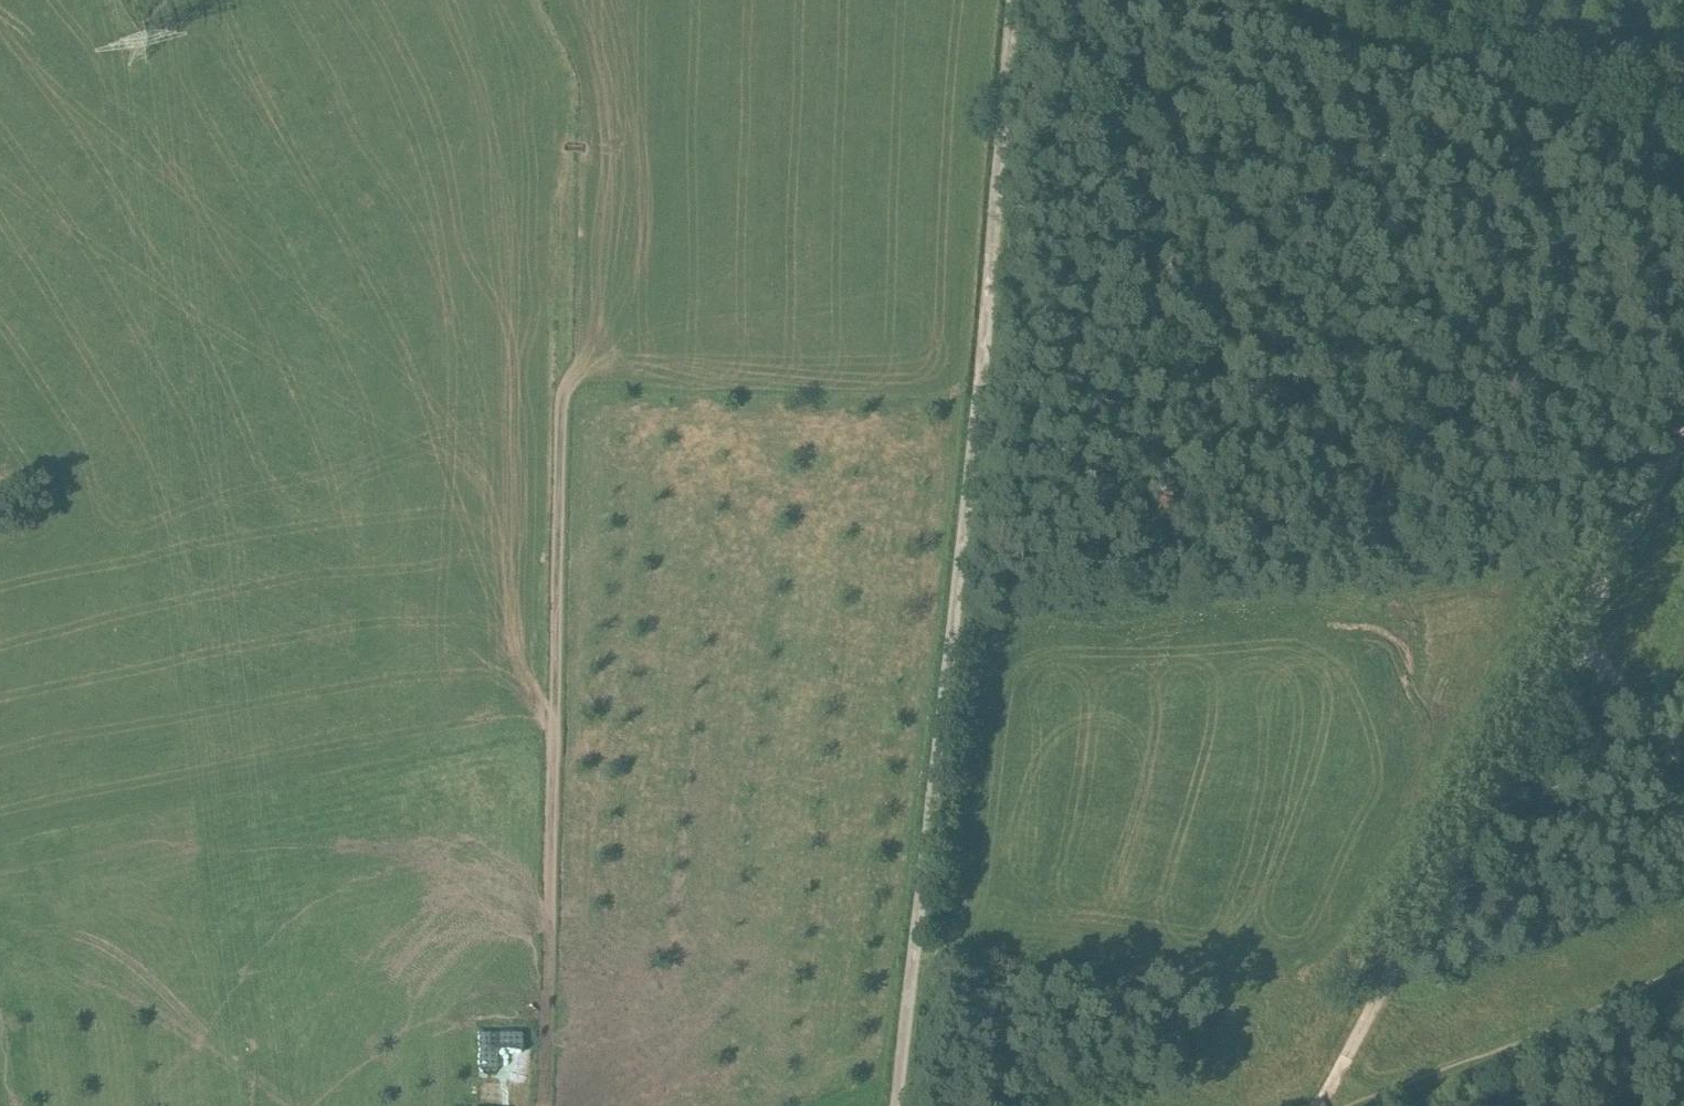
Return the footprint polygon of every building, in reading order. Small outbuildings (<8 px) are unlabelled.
[(476,1029),(477,1104),(505,1104),(505,1076),(526,1075),(526,1029),(476,1029)]
